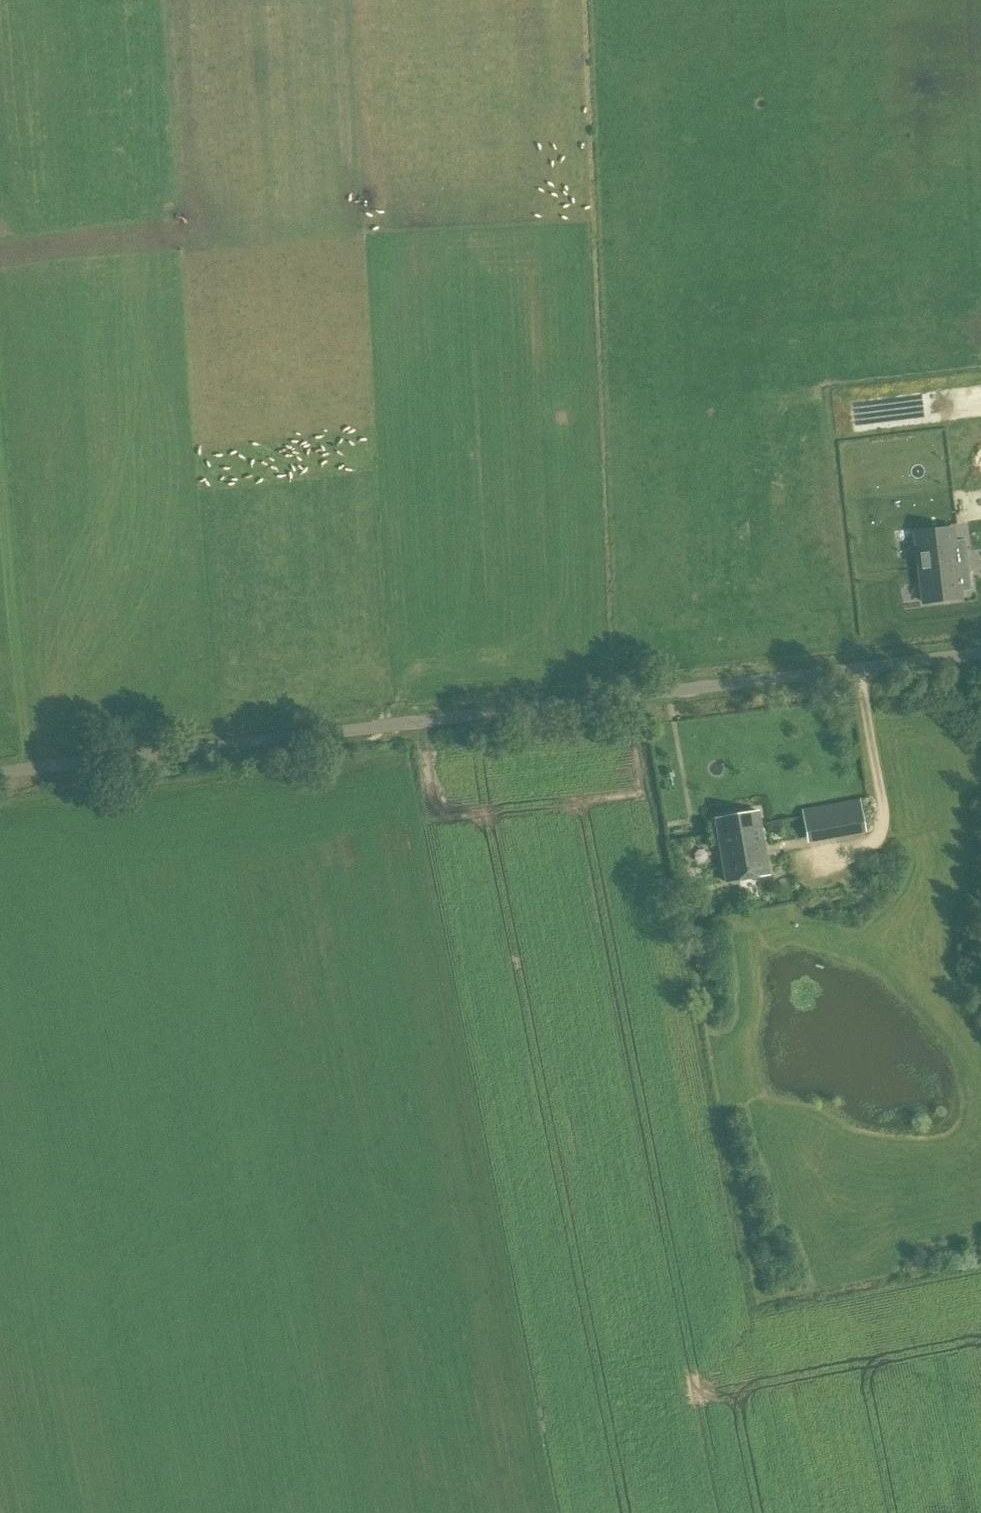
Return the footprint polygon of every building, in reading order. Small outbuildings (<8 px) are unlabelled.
[(956,527),(913,532),(921,605),(965,600),(963,591),(972,590),(966,540),(957,541),(956,527)] [(859,800),(831,805),(836,833),(864,828),(859,800)] [(726,882),(769,875),(758,811),(715,818),(726,882)]
